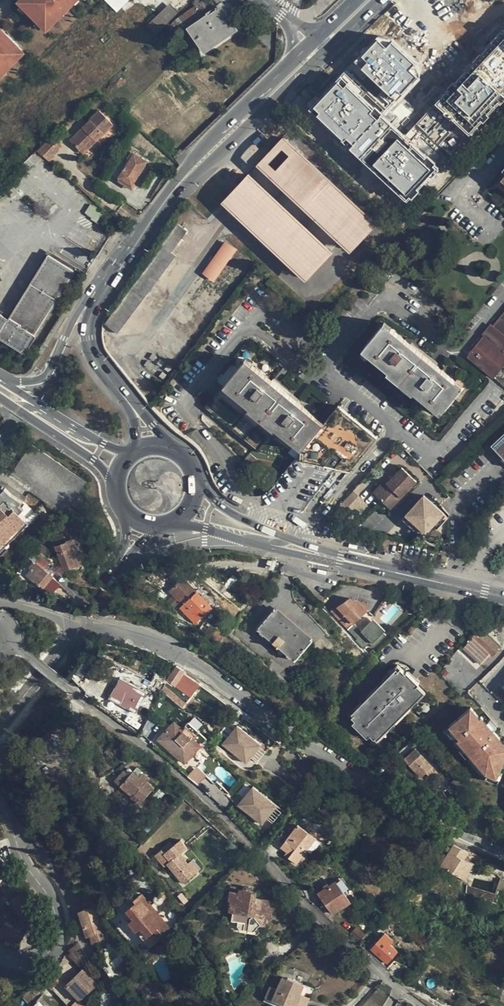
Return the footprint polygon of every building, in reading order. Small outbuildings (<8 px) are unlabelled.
[(23,2),(28,8),(39,18),(45,24),(46,26),(58,14),(63,9),(65,11),(76,0),(21,0),(23,2)] [(115,9),(124,0),(105,0),(115,9)] [(147,25),(156,34),(185,5),(181,0),(173,0),(147,25)] [(189,28),(220,6),(214,0),(196,0),(193,3),(194,6),(180,17),(189,28)] [(20,5),(25,11),(28,8),(23,2),(20,5)] [(220,6),(189,28),(202,49),(232,29),(224,16),(226,14),(220,6)] [(65,11),(63,9),(58,14),(61,18),(66,12),(65,11)] [(36,22),(41,27),(45,24),(39,18),(36,22)] [(19,44),(0,24),(0,69),(12,57),(9,54),(15,48),(19,44)] [(389,41),(443,91),(447,95),(456,104),(503,52),(503,29),(389,31),(389,41)] [(12,57),(12,58),(19,51),(15,48),(9,54),(12,57)] [(360,55),(332,84),(418,165),(446,135),(427,118),(423,113),(360,55)] [(443,91),(423,113),(427,118),(447,95),(443,91)] [(99,106),(88,115),(91,118),(69,136),(78,147),(91,135),(94,138),(112,123),(99,106)] [(94,138),(91,135),(78,147),(80,149),(94,138)] [(260,165),(270,175),(296,149),(284,138),(260,165)] [(59,149),(50,139),(37,151),(48,161),(59,149)] [(119,160),(128,164),(135,153),(126,148),(119,160)] [(296,149),(270,175),(337,236),(362,210),(296,149)] [(128,164),(120,177),(132,185),(146,161),(135,153),(128,164)] [(128,164),(119,160),(111,174),(119,179),(120,177),(128,164)] [(66,168),(62,173),(68,178),(73,173),(66,168)] [(225,202),(234,210),(259,185),(249,176),(225,202)] [(259,185),(234,210),(302,274),(312,263),(322,252),(327,248),(259,185)] [(376,223),(362,210),(337,236),(352,250),(376,223)] [(187,231),(177,224),(161,245),(163,247),(104,324),(117,334),(177,256),(172,253),(177,245),(179,246),(182,241),(181,240),(187,231)] [(226,240),(203,271),(214,280),(238,248),(226,240)] [(327,248),(322,252),(327,257),(332,252),(327,248)] [(327,257),(322,252),(312,263),(317,268),(327,257)] [(26,355),(72,268),(45,254),(10,319),(0,314),(0,341),(26,355)] [(317,268),(312,263),(302,274),(307,279),(317,268)] [(493,326),(503,335),(503,318),(501,316),(493,326)] [(385,323),(382,326),(389,332),(391,329),(385,323)] [(452,385),(455,381),(391,329),(389,332),(382,326),(364,347),(371,353),(369,356),(388,372),(387,374),(412,394),(413,393),(433,408),(435,405),(442,411),(459,391),(452,385)] [(484,336),(503,352),(503,335),(493,326),(484,336)] [(503,361),(503,352),(484,336),(467,357),(493,378),(501,369),(499,367),(503,361)] [(362,350),(369,356),(371,353),(364,347),(362,350)] [(147,360),(144,366),(155,373),(159,367),(147,360)] [(253,366),(246,360),(243,364),(249,370),(253,366)] [(223,387),(206,408),(260,453),(295,460),(320,427),(314,422),(317,418),(253,366),(249,370),(243,364),(228,382),(223,387)] [(228,382),(222,376),(218,382),(223,387),(228,382)] [(462,387),(455,381),(452,385),(459,391),(462,387)] [(440,414),(442,411),(435,405),(433,408),(440,414)] [(377,438),(338,406),(329,418),(324,423),(320,427),(295,460),(350,471),(377,438)] [(324,423),(317,418),(314,422),(320,427),(324,423)] [(500,456),(503,453),(503,434),(491,446),(500,456)] [(389,481),(392,485),(394,484),(395,485),(405,474),(400,470),(389,481)] [(369,473),(364,480),(368,484),(374,477),(369,473)] [(405,474),(395,485),(405,495),(415,484),(405,474)] [(20,504),(25,498),(8,486),(6,488),(1,483),(0,484),(0,548),(27,520),(21,513),(16,508),(20,504)] [(392,485),(377,501),(389,512),(405,495),(395,485),(394,484),(392,485)] [(426,537),(446,515),(423,495),(403,517),(426,537)] [(353,511),(361,503),(355,496),(346,505),(353,511)] [(24,509),(20,504),(16,508),(21,513),(24,509)] [(81,564),(79,559),(75,546),(73,542),(67,543),(65,535),(54,539),(65,570),(76,567),(76,565),(81,564)] [(43,544),(29,558),(35,562),(44,570),(50,562),(44,556),(49,550),(43,544)] [(79,545),(75,546),(79,559),(84,557),(79,545)] [(53,577),(44,570),(35,562),(31,566),(31,568),(32,569),(27,575),(43,588),(51,578),(53,577)] [(239,580),(233,574),(223,586),(229,592),(239,580)] [(59,584),(51,578),(43,588),(51,594),(59,584)] [(183,606),(180,608),(195,624),(212,609),(208,605),(201,597),(183,578),(170,591),(174,596),(179,602),(183,606)] [(203,594),(201,597),(208,605),(210,602),(203,594)] [(172,608),(177,604),(179,602),(174,596),(167,602),(172,608)] [(330,612),(356,639),(360,635),(363,633),(354,624),(366,612),(367,603),(349,600),(330,612)] [(414,605),(405,608),(407,615),(416,612),(414,605)] [(311,640),(275,610),(258,629),(294,660),(311,640)] [(202,629),(218,642),(223,635),(215,629),(207,623),(202,629)] [(360,635),(370,645),(374,648),(387,635),(381,630),(380,631),(372,623),(363,633),(360,635)] [(223,635),(226,632),(228,630),(227,628),(218,626),(215,629),(223,635)] [(493,657),(500,650),(494,645),(487,638),(479,630),(476,634),(469,641),(468,639),(463,647),(480,663),(490,653),(493,657)] [(493,631),(487,638),(494,645),(500,638),(493,631)] [(355,640),(365,650),(370,645),(360,635),(356,639),(355,640)] [(447,655),(452,660),(458,654),(454,649),(447,655)] [(105,659),(95,652),(90,660),(100,667),(105,659)] [(267,666),(278,675),(283,670),(271,660),(267,666)] [(406,673),(398,665),(348,714),(376,743),(423,696),(415,688),(419,683),(408,671),(406,673)] [(178,683),(185,671),(176,666),(170,679),(178,683)] [(143,697),(120,684),(112,699),(134,711),(143,697)] [(503,759),(503,743),(471,706),(449,726),(459,737),(456,740),(485,772),(496,777),(503,759)] [(185,764),(194,754),(201,746),(194,739),(197,735),(186,725),(182,729),(175,722),(159,740),(185,764)] [(237,725),(221,744),(245,764),(261,746),(237,725)] [(421,777),(425,774),(433,767),(415,748),(404,759),(421,777)] [(223,771),(224,769),(228,766),(213,753),(208,759),(223,771)] [(190,768),(191,767),(199,758),(194,754),(185,764),(190,768)] [(209,767),(199,758),(191,767),(201,776),(209,767)] [(233,760),(228,766),(224,769),(239,783),(248,773),(233,760)] [(382,764),(374,773),(382,782),(391,773),(382,764)] [(440,775),(433,767),(425,774),(432,782),(440,775)] [(133,799),(141,806),(155,790),(148,784),(151,782),(143,775),(140,779),(130,769),(127,773),(125,772),(116,783),(134,798),(133,799)] [(252,786),(236,805),(261,826),(268,818),(273,822),(282,811),(252,786)] [(456,786),(446,796),(451,802),(461,792),(456,786)] [(282,847),(287,852),(291,855),(289,858),(297,865),(316,838),(298,825),(282,847)] [(43,846),(46,853),(58,844),(48,831),(37,840),(43,846)] [(168,865),(184,885),(200,873),(192,864),(189,866),(187,863),(188,862),(182,855),(188,850),(182,842),(175,848),(171,844),(156,856),(165,868),(168,865)] [(458,869),(464,860),(468,853),(453,845),(440,867),(455,874),(458,869)] [(473,864),(464,860),(458,869),(469,874),(473,864)] [(8,870),(0,864),(0,884),(8,870)] [(343,877),(336,881),(343,891),(349,887),(343,877)] [(498,901),(502,880),(496,878),(493,890),(467,885),(465,894),(498,901)] [(351,902),(343,891),(336,881),(319,893),(333,915),(351,902)] [(233,922),(239,923),(238,929),(241,932),(256,934),(259,932),(260,927),(267,928),(268,920),(274,920),(276,909),(271,908),(272,901),(257,899),(258,894),(249,893),(250,890),(245,889),(245,892),(241,892),(242,888),(233,887),(230,903),(232,903),(231,914),(234,914),(233,922)] [(30,900),(18,910),(32,926),(39,921),(37,914),(30,900)] [(125,916),(147,944),(150,940),(149,939),(157,935),(159,939),(171,929),(164,921),(158,925),(152,918),(158,914),(152,907),(145,913),(139,905),(125,916)] [(80,915),(88,940),(92,939),(92,941),(96,940),(97,945),(106,942),(95,908),(80,915)] [(278,930),(287,939),(299,928),(291,919),(278,930)] [(6,924),(1,934),(22,945),(27,935),(6,924)] [(361,941),(366,935),(356,928),(351,934),(361,941)] [(394,941),(385,933),(371,949),(387,965),(399,951),(391,944),(394,941)] [(78,947),(70,954),(72,956),(69,959),(81,973),(89,966),(78,947)] [(84,973),(68,989),(83,1005),(99,989),(84,973)] [(241,979),(247,986),(255,979),(248,973),(241,979)] [(51,977),(44,982),(51,989),(57,983),(51,977)] [(275,1005),(308,1005),(315,991),(290,980),(289,981),(284,979),(279,991),(272,988),(266,1002),(275,1005)]
